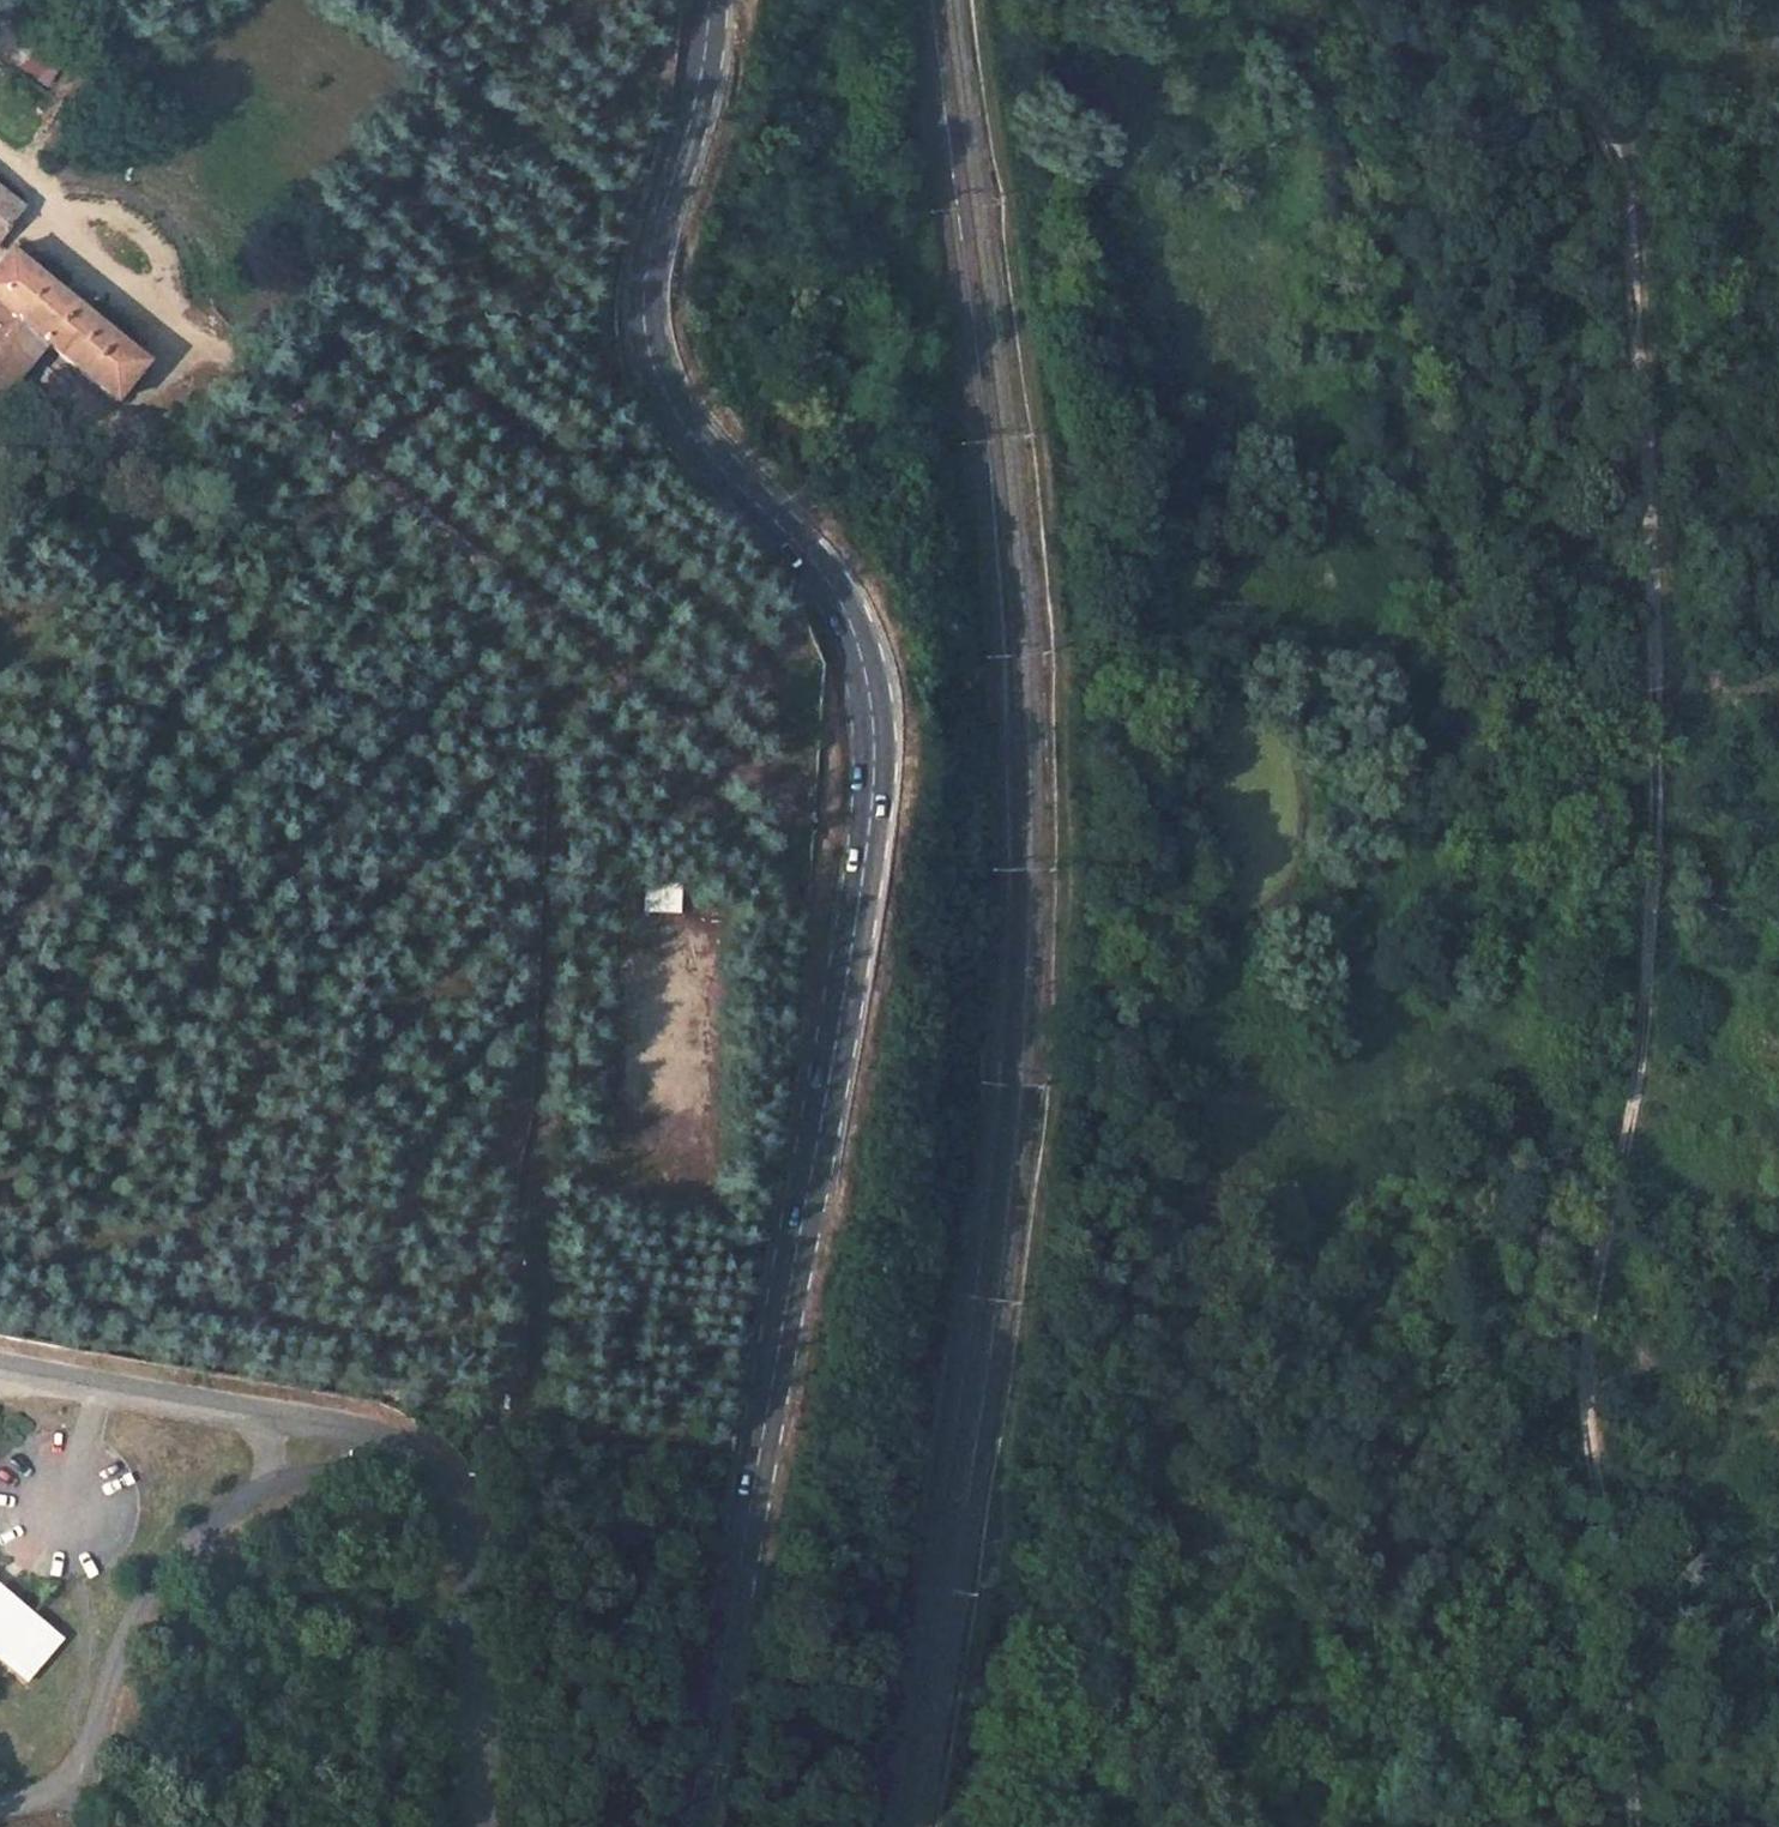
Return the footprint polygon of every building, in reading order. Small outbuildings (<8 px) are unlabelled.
[(37,46),(21,67),(48,87),(64,66),(37,46)] [(0,193),(0,231),(17,205),(0,193)] [(37,339),(113,396),(143,358),(5,254),(0,261),(0,387),(37,339)] [(655,915),(682,913),(681,890),(653,891),(655,915)] [(24,1679),(60,1639),(0,1588),(0,1659),(24,1679)]
